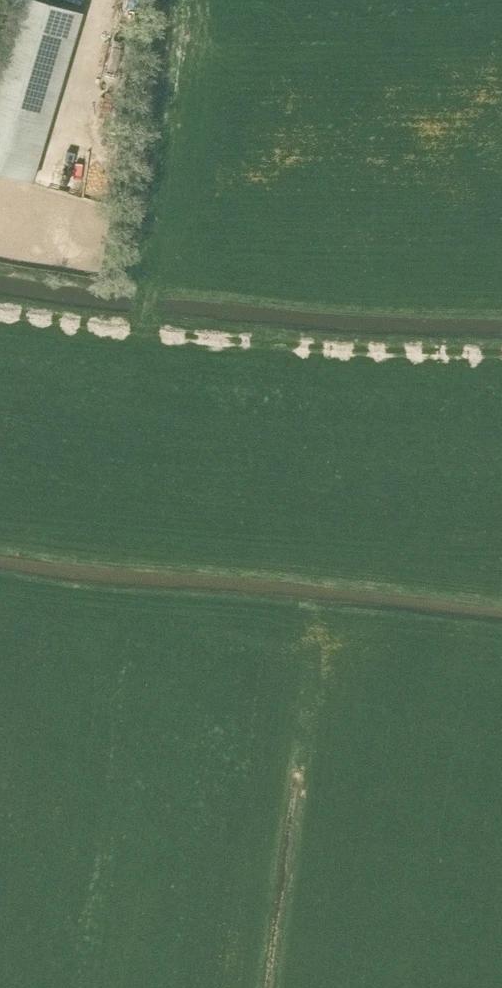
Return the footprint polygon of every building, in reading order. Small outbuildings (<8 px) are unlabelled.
[(0,45),(0,172),(34,182),(84,13),(42,0),(13,0),(0,45)]
